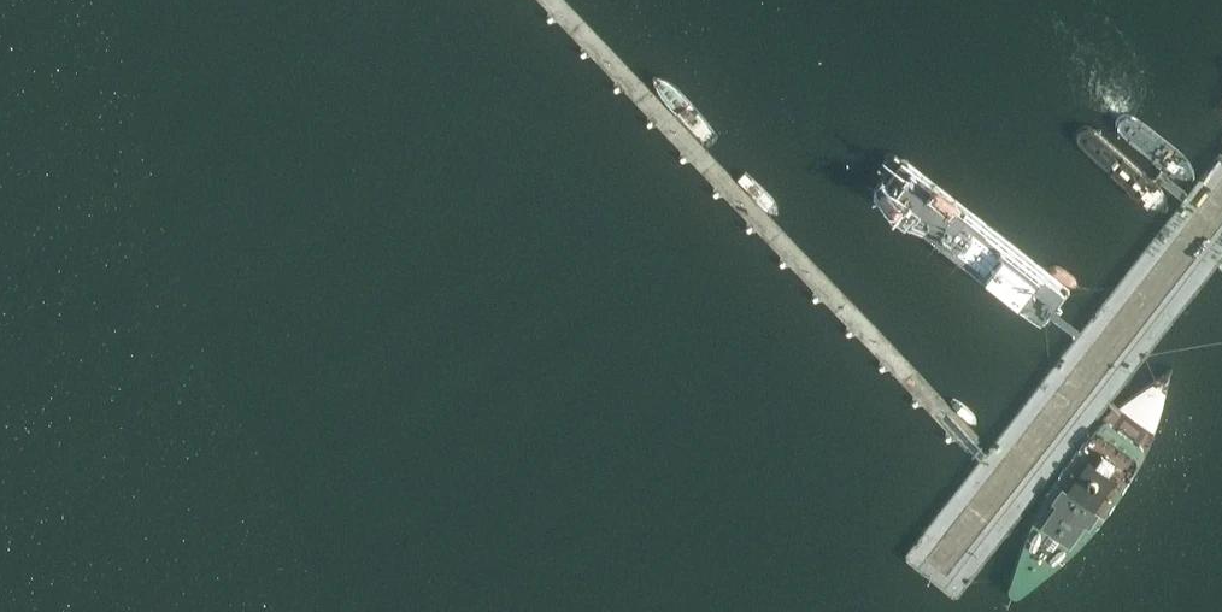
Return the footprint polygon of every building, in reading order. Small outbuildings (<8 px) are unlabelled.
[(1064,563),(1192,403),(1194,399),(1197,395),(1199,391),(1201,387),(1203,383),(1204,378),(1205,374),(1205,369),(1206,364),(1206,360),(1205,355),(1204,351),(1203,346),(1198,346),(1193,347),(1188,348),(1183,349),(1178,350),(1173,352),(1169,354),(1164,357),(1160,359),(1156,363),(1152,366),(1148,369),(1022,530),(1005,556),(1004,559),(1002,562),(1001,566),(1000,569),(999,573),(999,577),(999,580),(999,584),(999,588),(1011,597),(1014,597),(1019,597),(1022,596),(1025,595),(1028,594),(1030,593),(1033,591),(1064,563)]
